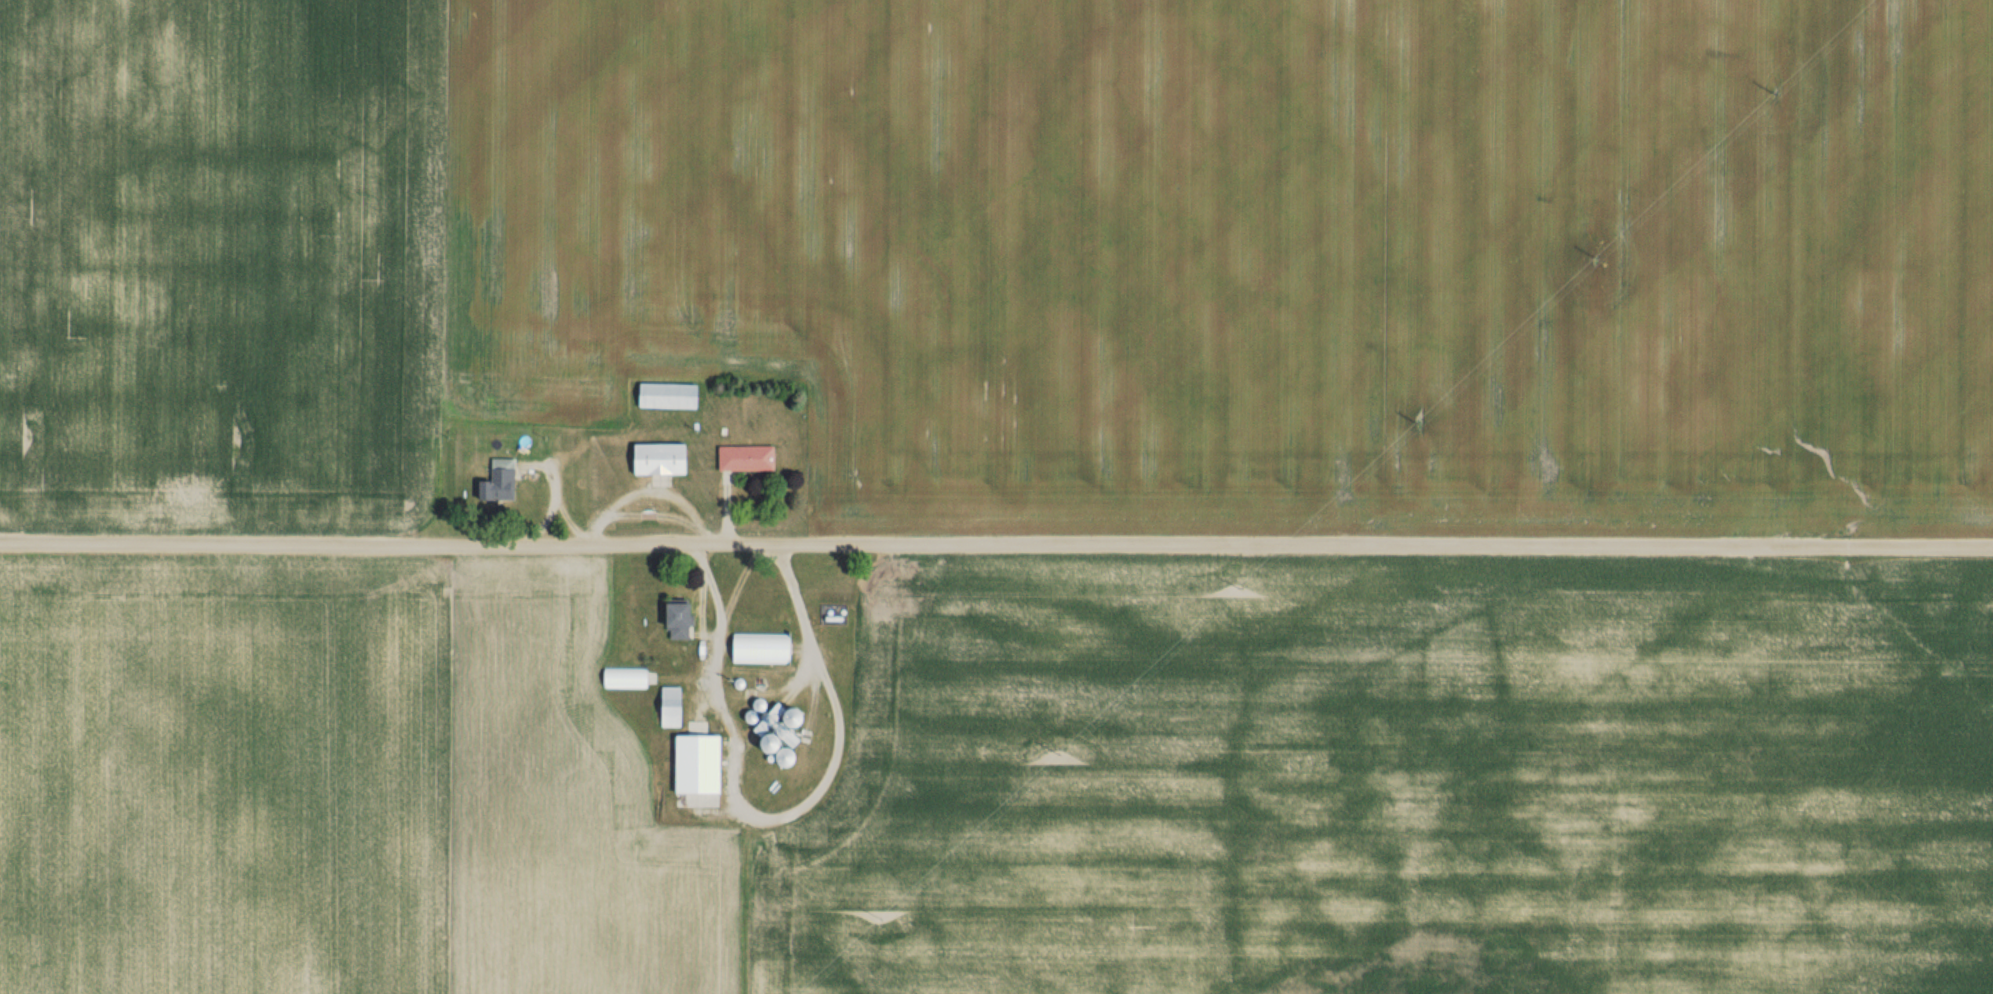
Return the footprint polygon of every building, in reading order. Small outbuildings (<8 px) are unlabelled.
[(634,409),(693,409),(693,385),(634,385),(634,409)] [(685,443),(626,443),(626,474),(685,474),(685,443)] [(769,469),(769,446),(714,446),(714,469),(769,469)] [(470,500),(514,500),(514,458),(487,458),(487,480),(470,480),(470,500)] [(655,626),(665,626),(665,639),(684,639),(684,602),(656,601),(655,626)] [(784,634),(727,633),(726,663),(783,663),(784,634)] [(599,669),(599,688),(645,688),(645,669),(599,669)] [(676,687),(657,686),(654,726),(673,727),(676,687)] [(785,743),(790,725),(792,726),(796,711),(764,701),(755,734),(785,743)] [(667,735),(667,793),(717,793),(717,735),(667,735)]
